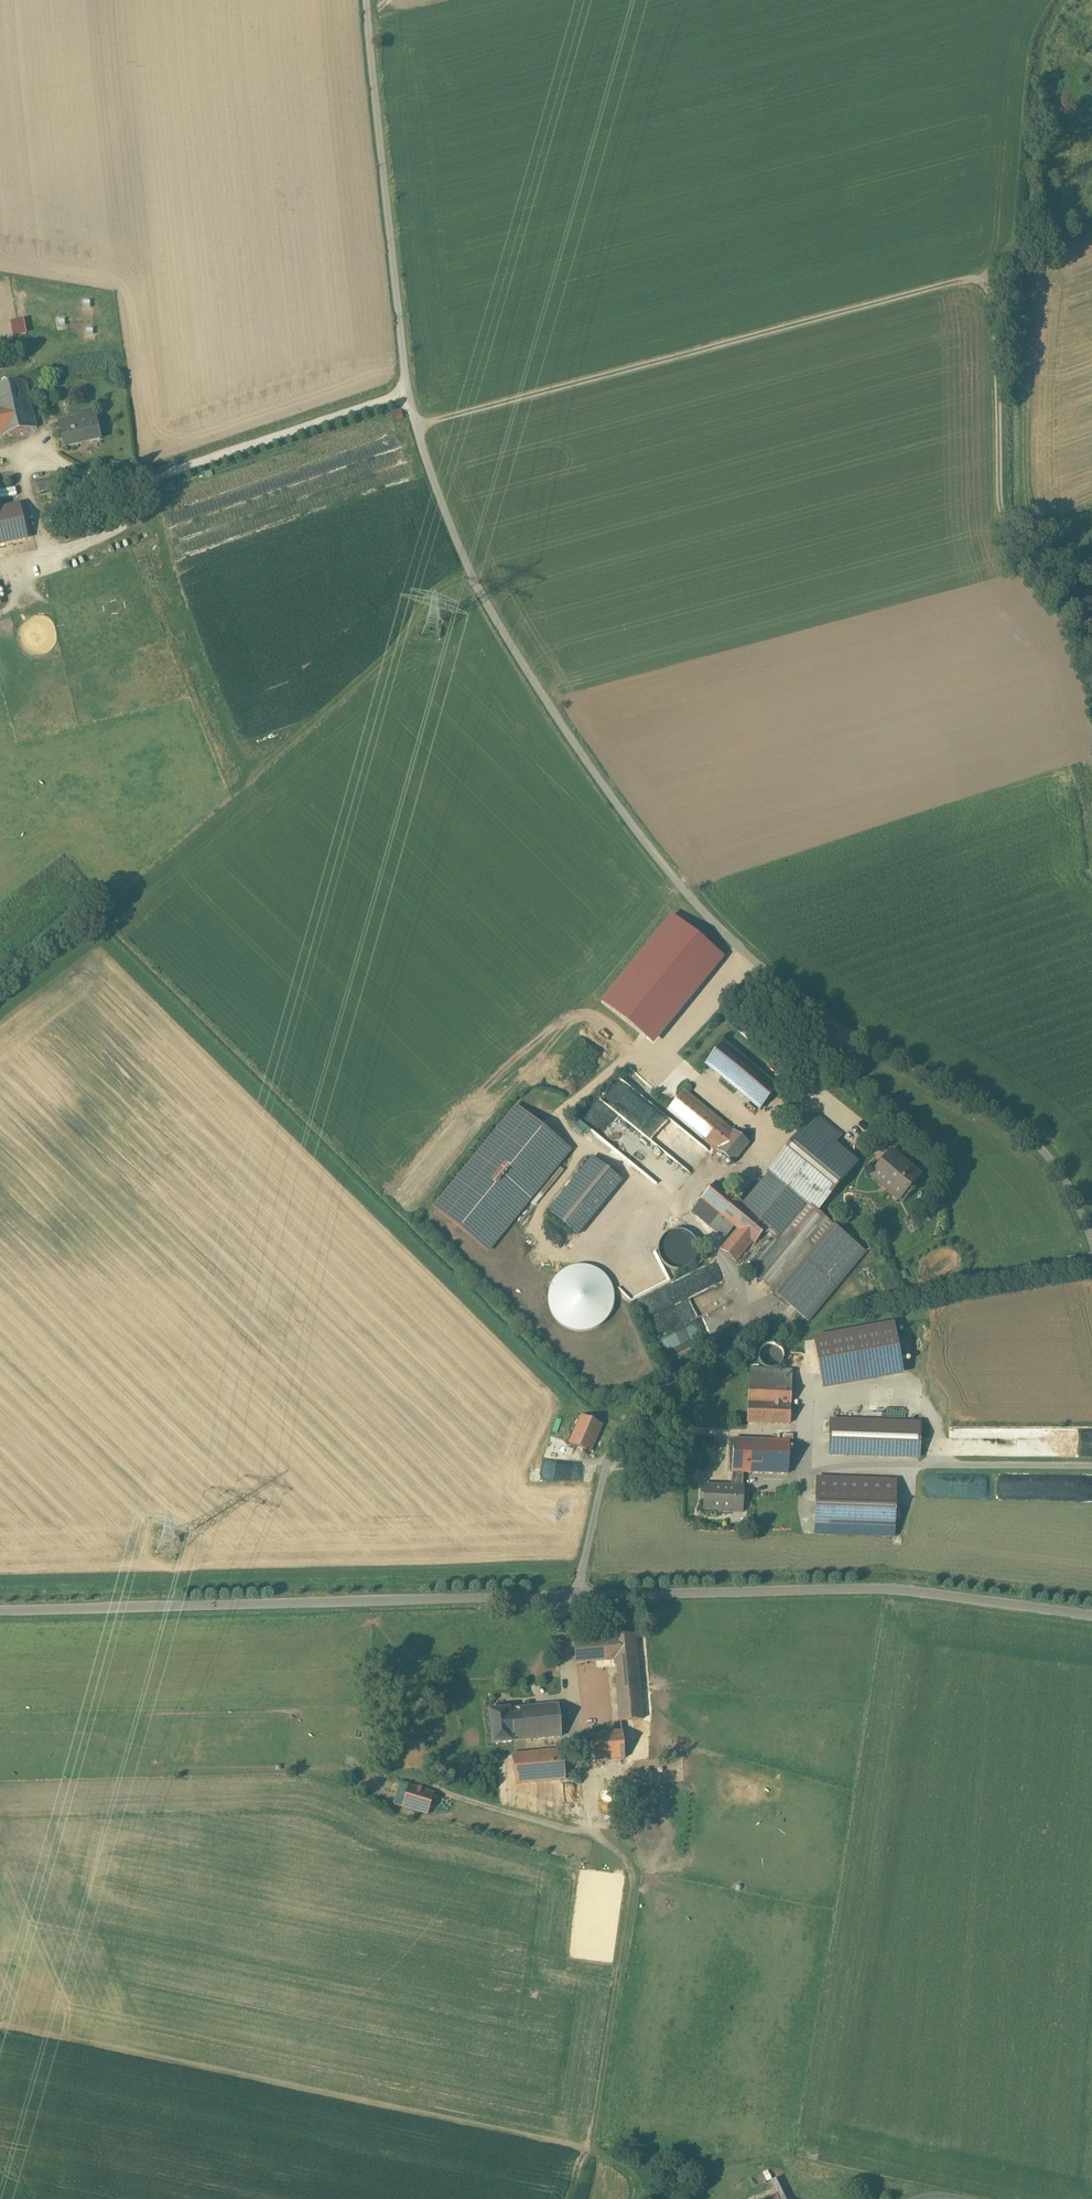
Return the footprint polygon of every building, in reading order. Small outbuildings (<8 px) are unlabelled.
[(24,322),(11,324),(13,334),(26,332),(24,322)] [(27,380),(0,385),(0,440),(38,432),(27,380)] [(103,444),(97,418),(56,426),(61,452),(103,444)] [(55,477),(37,481),(40,492),(57,488),(55,477)] [(86,492),(68,493),(69,507),(87,507),(86,492)] [(26,542),(18,510),(0,514),(0,548),(26,542)] [(777,1088),(723,1043),(705,1064),(759,1109),(777,1088)] [(663,1148),(676,1130),(618,1088),(607,1103),(602,1099),(584,1123),(619,1148),(634,1127),(663,1148)] [(748,1144),(683,1090),(667,1110),(732,1163),(748,1144)] [(568,1149),(514,1105),(435,1203),(489,1246),(568,1149)] [(786,1226),(802,1239),(821,1217),(862,1168),(837,1145),(842,1138),(820,1117),(792,1151),(834,1187),(814,1212),(807,1207),(804,1211),(794,1203),(797,1198),(787,1190),(769,1211),(786,1226)] [(792,1151),(789,1149),(768,1174),(787,1190),(797,1198),(794,1203),(804,1211),(807,1207),(814,1212),(834,1187),(792,1151)] [(906,1168),(889,1154),(870,1177),(899,1201),(918,1177),(906,1167),(906,1168)] [(621,1182),(592,1158),(548,1212),(577,1236),(621,1182)] [(748,1208),(717,1182),(694,1210),(727,1237),(719,1250),(734,1262),(752,1242),(754,1244),(764,1230),(768,1226),(761,1220),(769,1211),(787,1190),(768,1174),(762,1180),(767,1184),(748,1208)] [(786,1226),(769,1211),(761,1220),(768,1226),(764,1230),(775,1239),(786,1226)] [(815,1249),(777,1296),(802,1318),(859,1249),(821,1217),(802,1239),(815,1249)] [(775,1239),(748,1272),(777,1296),(815,1249),(802,1239),(786,1226),(775,1239)] [(664,1254),(694,1261),(700,1236),(670,1229),(664,1254)] [(1077,1255),(1067,1256),(1068,1264),(1078,1262),(1077,1255)] [(615,1306),(615,1294),(611,1284),(605,1275),(595,1269),(584,1266),(573,1267),(563,1272),(555,1279),(550,1289),(548,1301),(551,1312),(556,1321),(564,1328),(574,1332),(585,1333),(595,1330),(604,1324),(611,1316),(615,1306)] [(667,1356),(726,1328),(717,1309),(658,1337),(667,1356)] [(891,1323),(816,1337),(824,1380),(899,1366),(891,1323)] [(791,1371),(749,1369),(748,1384),(790,1385),(791,1371)] [(790,1385),(748,1384),(747,1422),(789,1424),(790,1385)] [(601,1425),(580,1416),(569,1443),(589,1452),(601,1425)] [(917,1421),(832,1418),(831,1450),(916,1453),(917,1421)] [(788,1441),(733,1439),(731,1472),(742,1473),(787,1474),(788,1441)] [(742,1473),(731,1472),(731,1486),(742,1487),(742,1473)] [(920,1518),(935,1518),(936,1474),(920,1474),(920,1518)] [(894,1481),(816,1479),(814,1534),(893,1536),(894,1481)] [(731,1486),(704,1485),(703,1509),(719,1510),(719,1512),(731,1512),(731,1510),(741,1511),(741,1513),(742,1513),(743,1487),(742,1487),(731,1486)] [(634,1634),(612,1636),(612,1638),(573,1641),(575,1663),(614,1659),(619,1721),(641,1719),(634,1634)] [(557,1704),(509,1709),(511,1740),(560,1736),(557,1704)] [(509,1708),(488,1710),(491,1744),(512,1742),(511,1740),(509,1709),(509,1708)] [(620,1731),(585,1735),(587,1762),(623,1759),(620,1731)] [(562,1750),(512,1754),(515,1783),(564,1779),(562,1750)] [(434,1794),(409,1786),(406,1796),(402,1807),(428,1815),(434,1794)] [(463,1811),(459,1823),(470,1827),(474,1814),(463,1811)] [(779,2177),(771,2181),(779,2198),(790,2198),(779,2177)]
